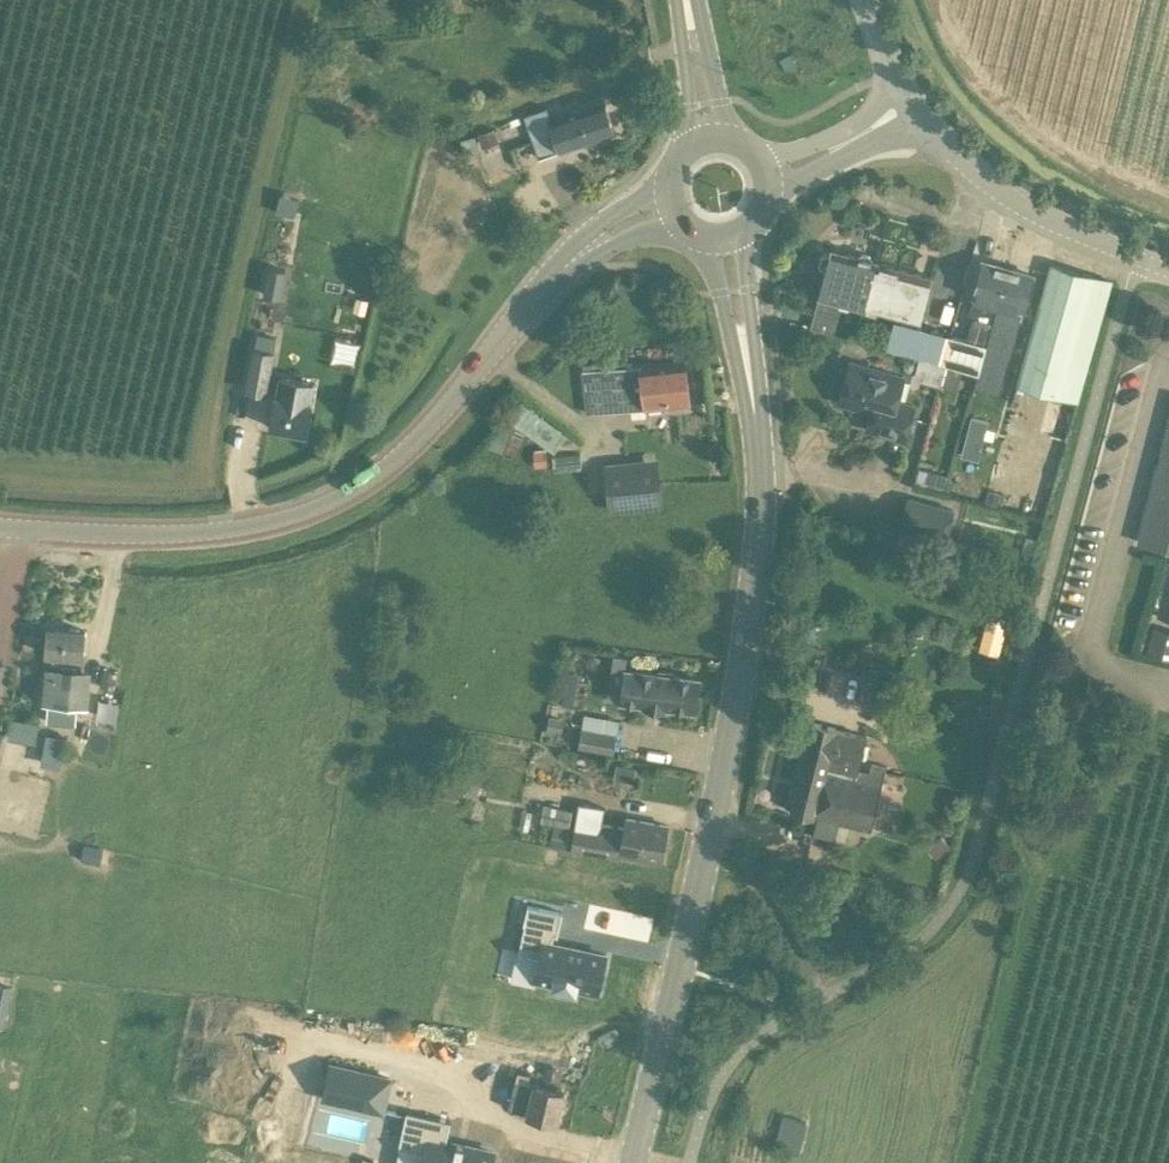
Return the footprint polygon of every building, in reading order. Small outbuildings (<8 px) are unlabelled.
[(541,157),(561,151),(561,149),(616,130),(606,99),(551,117),(547,105),(530,111),(537,134),(533,135),(541,157)] [(865,302),(877,261),(877,260),(871,259),(869,255),(861,253),(857,255),(832,248),(831,251),(821,251),(818,262),(827,270),(820,298),(815,314),(811,328),(834,334),(843,304),(863,309),(865,302)] [(967,338),(955,335),(948,364),(948,366),(979,374),(989,332),(994,314),(997,305),(999,306),(1009,266),(987,260),(983,259),(974,298),(969,313),(972,314),(968,334),(967,338)] [(877,261),(865,302),(868,303),(880,306),(922,317),(933,276),(877,261)] [(1113,281),(1052,262),(1018,384),(1079,402),(1113,281)] [(1009,266),(999,306),(1025,313),(1034,273),(1009,266)] [(282,299),(288,271),(269,267),(264,295),(282,299)] [(932,360),(948,364),(955,335),(897,320),(889,349),(921,357),(932,360)] [(354,363),(360,340),(335,333),(329,357),(354,363)] [(254,347),(253,347),(245,391),(268,396),(277,340),(257,335),(254,347)] [(942,382),(947,364),(932,360),(921,357),(917,375),(942,382)] [(641,365),(583,370),(588,414),(645,404),(645,407),(691,402),(687,358),(641,364),(641,365)] [(905,375),(852,361),(840,403),(872,412),(868,430),(905,440),(916,405),(898,400),(905,375)] [(275,391),(269,424),(309,431),(314,399),(312,398),(316,376),(281,369),(277,391),(275,391)] [(514,445),(530,413),(513,405),(497,437),(514,445)] [(1167,459),(1145,543),(1165,548),(1168,550),(1168,452),(1167,459)] [(608,509),(662,504),(658,458),(604,463),(608,509)] [(986,500),(997,503),(1000,492),(989,488),(986,500)] [(907,495),(899,524),(946,536),(954,508),(907,495)] [(1157,617),(1168,620),(1168,573),(1157,617)] [(981,647),(1000,652),(1010,617),(991,612),(981,647)] [(86,630),(49,626),(47,656),(44,702),(61,703),(58,721),(75,724),(78,704),(79,704),(82,667),(57,665),(58,654),(84,656),(86,630)] [(1148,653),(1168,659),(1168,630),(1154,626),(1152,635),(1145,633),(1141,650),(1148,652),(1148,653)] [(674,677),(670,672),(660,671),(655,675),(622,670),(618,702),(636,704),(696,712),(700,681),(674,677)] [(561,714),(547,711),(545,723),(559,726),(561,714)] [(33,740),(36,721),(8,715),(4,734),(33,740)] [(814,721),(792,809),(871,832),(886,771),(871,767),(870,773),(858,770),(866,736),(836,729),(836,727),(814,721)] [(583,729),(580,749),(616,754),(620,734),(583,729)] [(61,764),(63,733),(41,732),(39,762),(61,764)] [(625,827),(601,824),(600,831),(569,826),(572,807),(544,802),(541,821),(554,823),(551,844),(572,849),(620,855),(663,862),(669,825),(627,818),(625,827)] [(616,965),(558,955),(551,998),(603,1008),(616,965)] [(0,985),(0,1029),(5,1030),(13,989),(0,985)] [(383,1110),(383,1108),(384,1107),(391,1076),(331,1062),(323,1096),(383,1110)] [(556,1121),(560,1085),(523,1081),(519,1117),(556,1121)] [(413,1162),(480,1162),(484,1145),(424,1132),(429,1109),(394,1101),(386,1135),(417,1142),(413,1162)] [(776,1144),(798,1149),(805,1120),(784,1115),(776,1144)]
